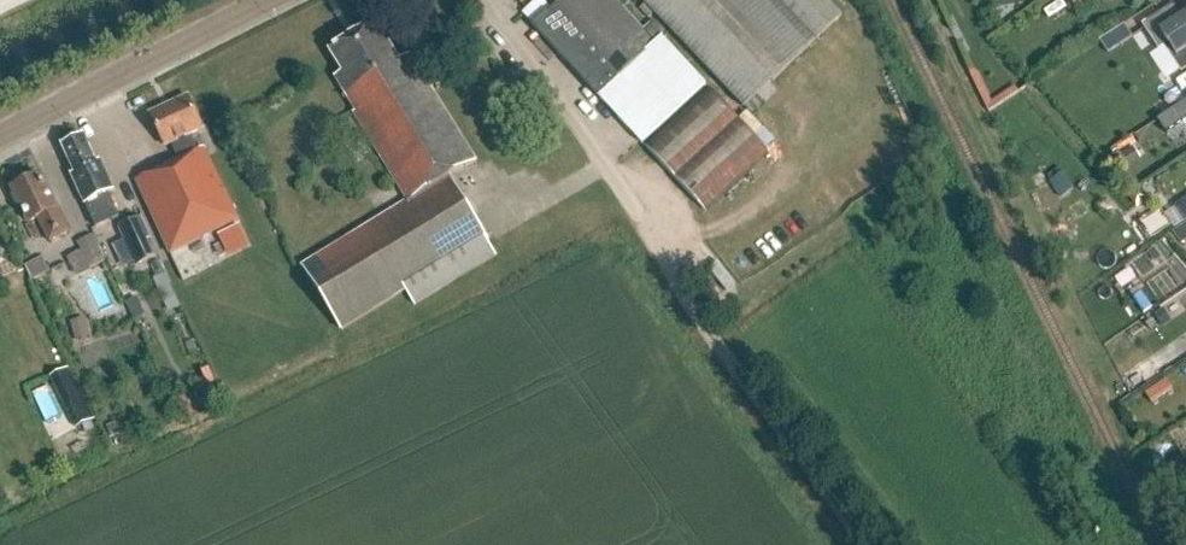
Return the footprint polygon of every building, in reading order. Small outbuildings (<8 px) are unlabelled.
[(598,98),(642,145),(707,85),(662,37),(655,44),(615,0),(563,0),(532,28),(596,99),(598,98)] [(745,111),(816,43),(817,44),(842,20),(823,0),(639,0),(745,111)] [(1089,0),(1069,0),(1075,9),(1089,0)] [(1177,60),(1173,62),(1183,76),(1185,74),(1185,19),(1183,22),(1182,20),(1172,27),(1164,15),(1143,29),(1160,54),(1170,48),(1177,60)] [(344,94),(356,113),(354,114),(408,203),(303,268),(342,331),(405,292),(414,307),(496,257),(488,243),(489,241),(450,178),(477,162),(411,55),(400,61),(377,23),(330,52),(352,89),(344,94)] [(1122,55),(1135,47),(1124,28),(1106,39),(1112,49),(1122,55)] [(1185,103),(1185,89),(1184,86),(1152,108),(1160,121),(1172,113),(1185,103)] [(704,212),(766,154),(709,91),(645,150),(704,212)] [(199,152),(191,135),(203,129),(188,96),(151,114),(166,147),(172,144),(180,159),(136,180),(170,254),(240,221),(206,148),(199,152)] [(1185,123),(1185,103),(1172,113),(1181,126),(1185,123)] [(96,163),(85,137),(64,147),(75,173),(71,174),(96,230),(119,219),(109,195),(114,192),(100,161),(96,163)] [(1128,168),(1144,158),(1138,148),(1121,158),(1128,168)] [(69,232),(57,208),(56,209),(40,176),(12,190),(28,223),(37,219),(49,242),(69,232)] [(1070,193),(1062,181),(1052,187),(1060,199),(1070,193)] [(1185,222),(1185,200),(1174,208),(1184,223),(1185,222)] [(1082,203),(1069,211),(1076,221),(1089,213),(1082,203)] [(145,214),(118,220),(123,238),(117,240),(123,263),(155,255),(145,214)] [(78,244),(90,271),(106,263),(94,237),(78,244)] [(1157,253),(1145,260),(1151,270),(1163,262),(1157,253)] [(54,280),(43,256),(27,264),(38,287),(54,280)] [(1143,314),(1151,308),(1142,294),(1134,299),(1143,314)] [(1167,307),(1141,322),(1149,336),(1175,321),(1167,307)] [(95,420),(82,394),(64,403),(77,429),(95,420)]
